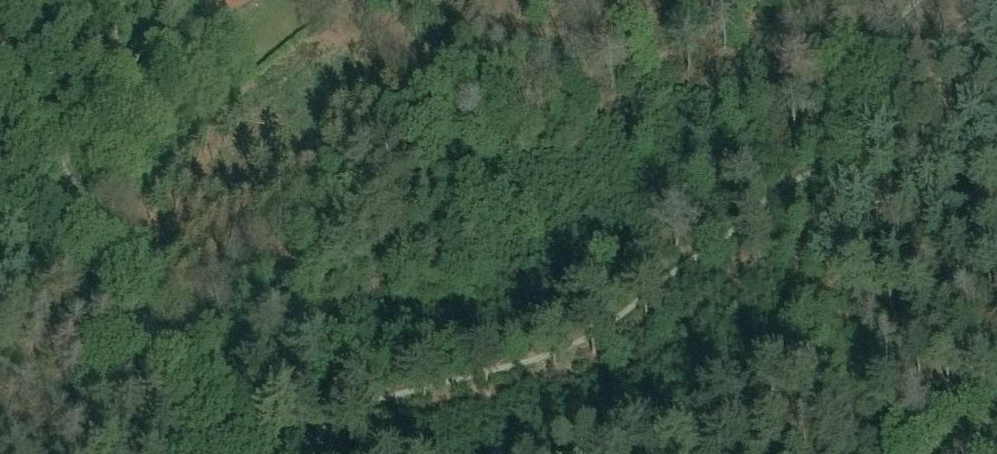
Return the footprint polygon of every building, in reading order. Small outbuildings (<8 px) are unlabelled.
[(265,20),(258,0),(245,0),(232,5),(240,29),(265,20)]
